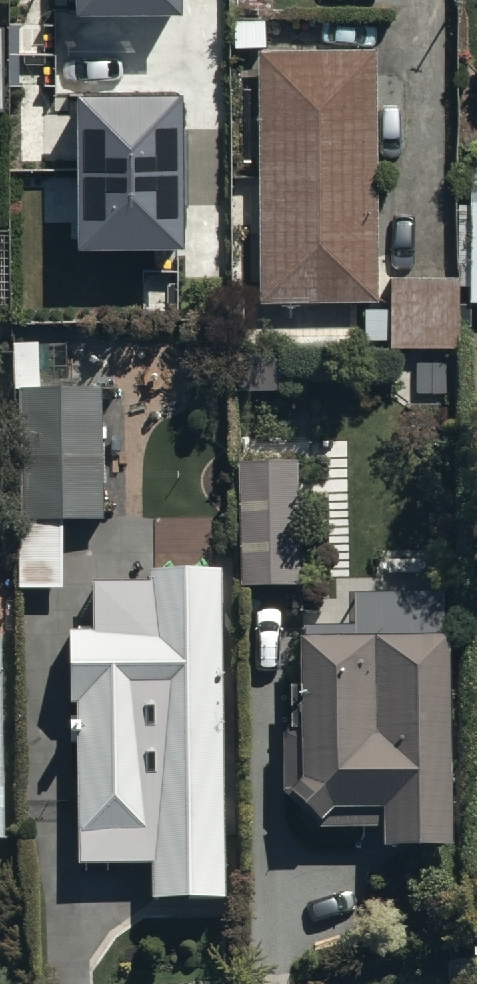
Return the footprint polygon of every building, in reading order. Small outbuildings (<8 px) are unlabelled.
[(76,13),(180,12),(180,0),(76,0),(76,13)] [(256,37),(258,290),(377,288),(374,39),(268,40),(267,10),(233,10),(233,37),(256,37)] [(182,96),(78,97),(79,247),(183,246),(182,96)] [(459,289),(476,290),(476,145),(468,145),(468,197),(459,197),(459,267),(459,289)] [(459,289),(459,267),(388,266),(388,300),(363,300),(362,330),(388,331),(388,335),(458,335),(459,289)] [(105,381),(17,381),(17,582),(59,582),(59,514),(106,513),(105,381)] [(295,453),(236,456),(239,580),(302,576),(295,453)] [(221,562),(152,563),(149,572),(93,572),(94,629),(75,629),(76,691),(86,691),(87,859),(158,858),(158,895),(225,895),(221,562)] [(441,582),(354,584),(354,616),(300,617),(302,725),(280,726),(281,784),(310,822),(380,819),(381,836),(448,836),(448,622),(441,622),(441,582)]
